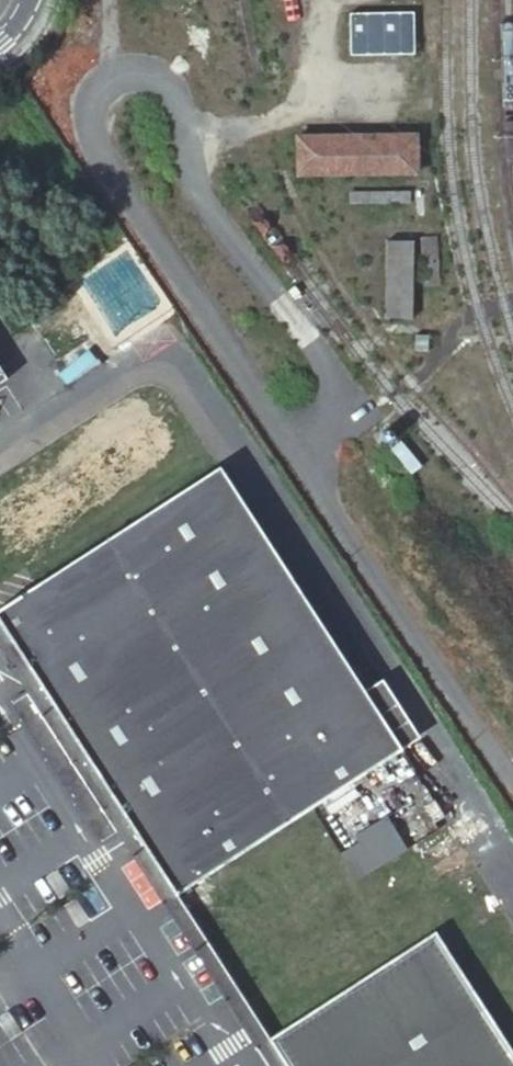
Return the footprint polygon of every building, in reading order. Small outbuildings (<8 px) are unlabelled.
[(415,11),(351,10),(351,54),(415,54),(415,11)] [(411,133),(290,132),(289,170),(411,170),(411,133)] [(406,204),(407,189),(341,187),(340,202),(406,204)] [(430,286),(430,239),(378,239),(378,321),(408,321),(408,286),(430,286)] [(170,889),(393,738),(212,456),(0,599),(0,624),(35,678),(97,776),(124,818),(170,889)] [(22,686),(35,678),(0,624),(0,652),(22,686)] [(112,826),(124,818),(97,776),(35,678),(22,686),(6,697),(95,837),(112,826)] [(378,804),(345,826),(350,834),(367,858),(400,836),(378,804)] [(265,1065),(283,1065),(263,1034),(170,889),(124,818),(112,826),(265,1065)] [(350,834),(334,845),(351,869),(367,858),(350,834)] [(263,1034),(283,1065),(512,1065),(512,1057),(427,923),(263,1034)]
